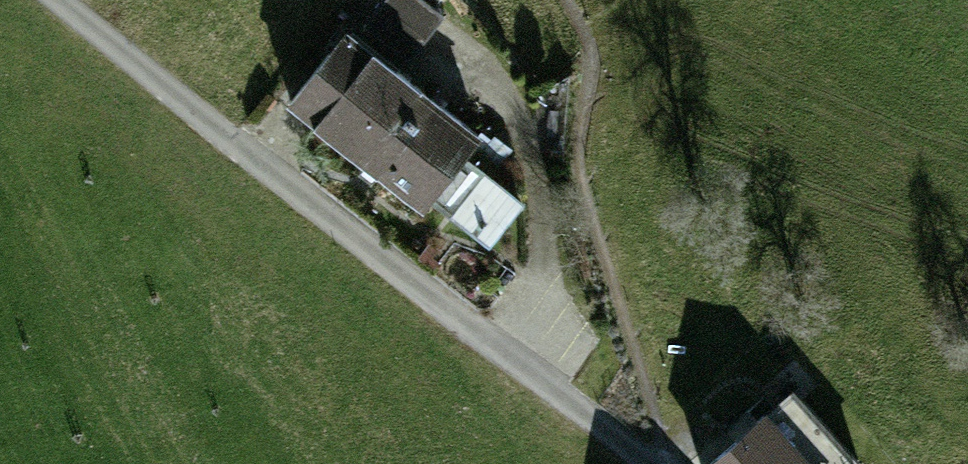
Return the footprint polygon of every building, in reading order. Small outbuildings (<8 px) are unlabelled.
[(424,0),(384,0),(364,26),(409,61),(444,16),(424,0)] [(290,102),(331,134),(386,62),(346,31),(290,102)] [(431,98),(386,62),(331,134),(376,170),(431,98)] [(479,135),(431,98),(376,170),(422,206),(435,190),(461,157),(479,135)] [(519,202),(461,157),(435,190),(493,236),(519,202)] [(791,389),(708,463),(858,463),(791,389)]
